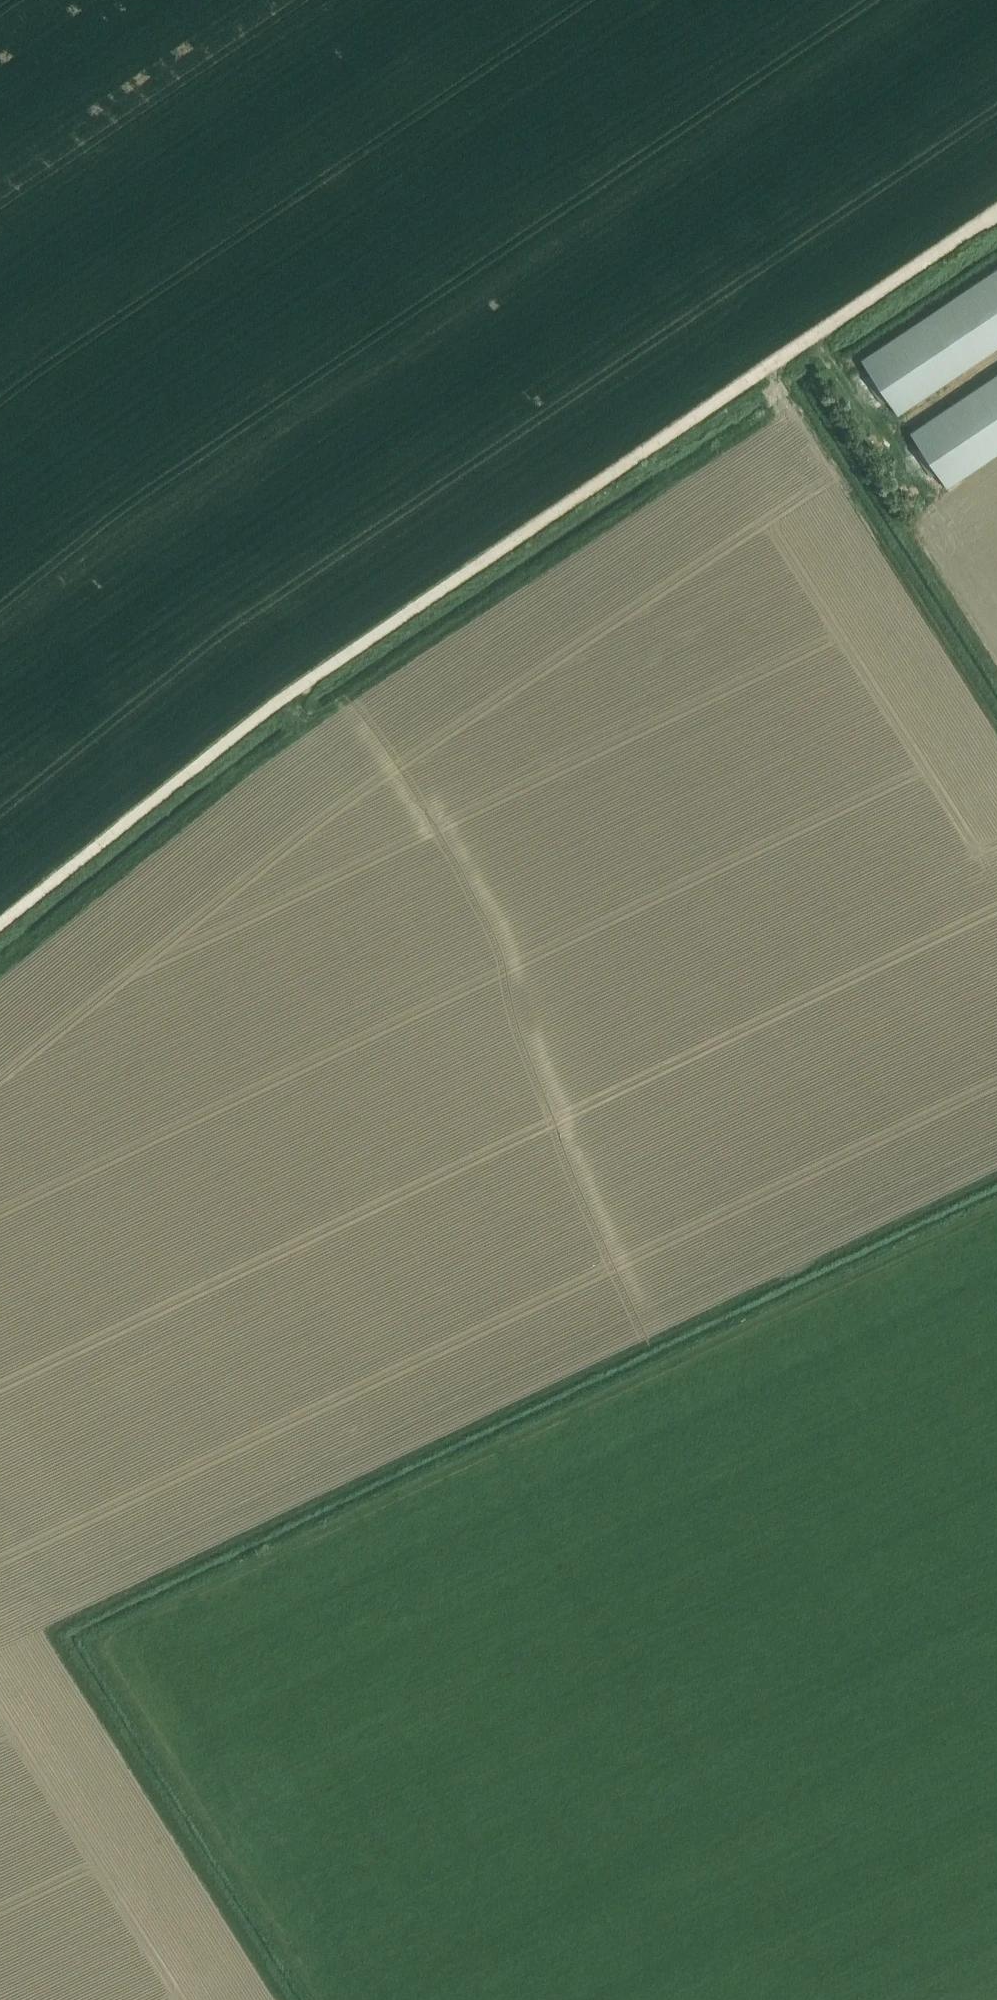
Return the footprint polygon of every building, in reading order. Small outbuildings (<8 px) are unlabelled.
[(860,358),(870,372),(862,377),(879,403),(887,398),(897,413),(996,345),(996,266),(860,358)] [(910,431),(919,445),(912,450),(929,475),(936,471),(947,486),(996,452),(996,372),(910,431)]
